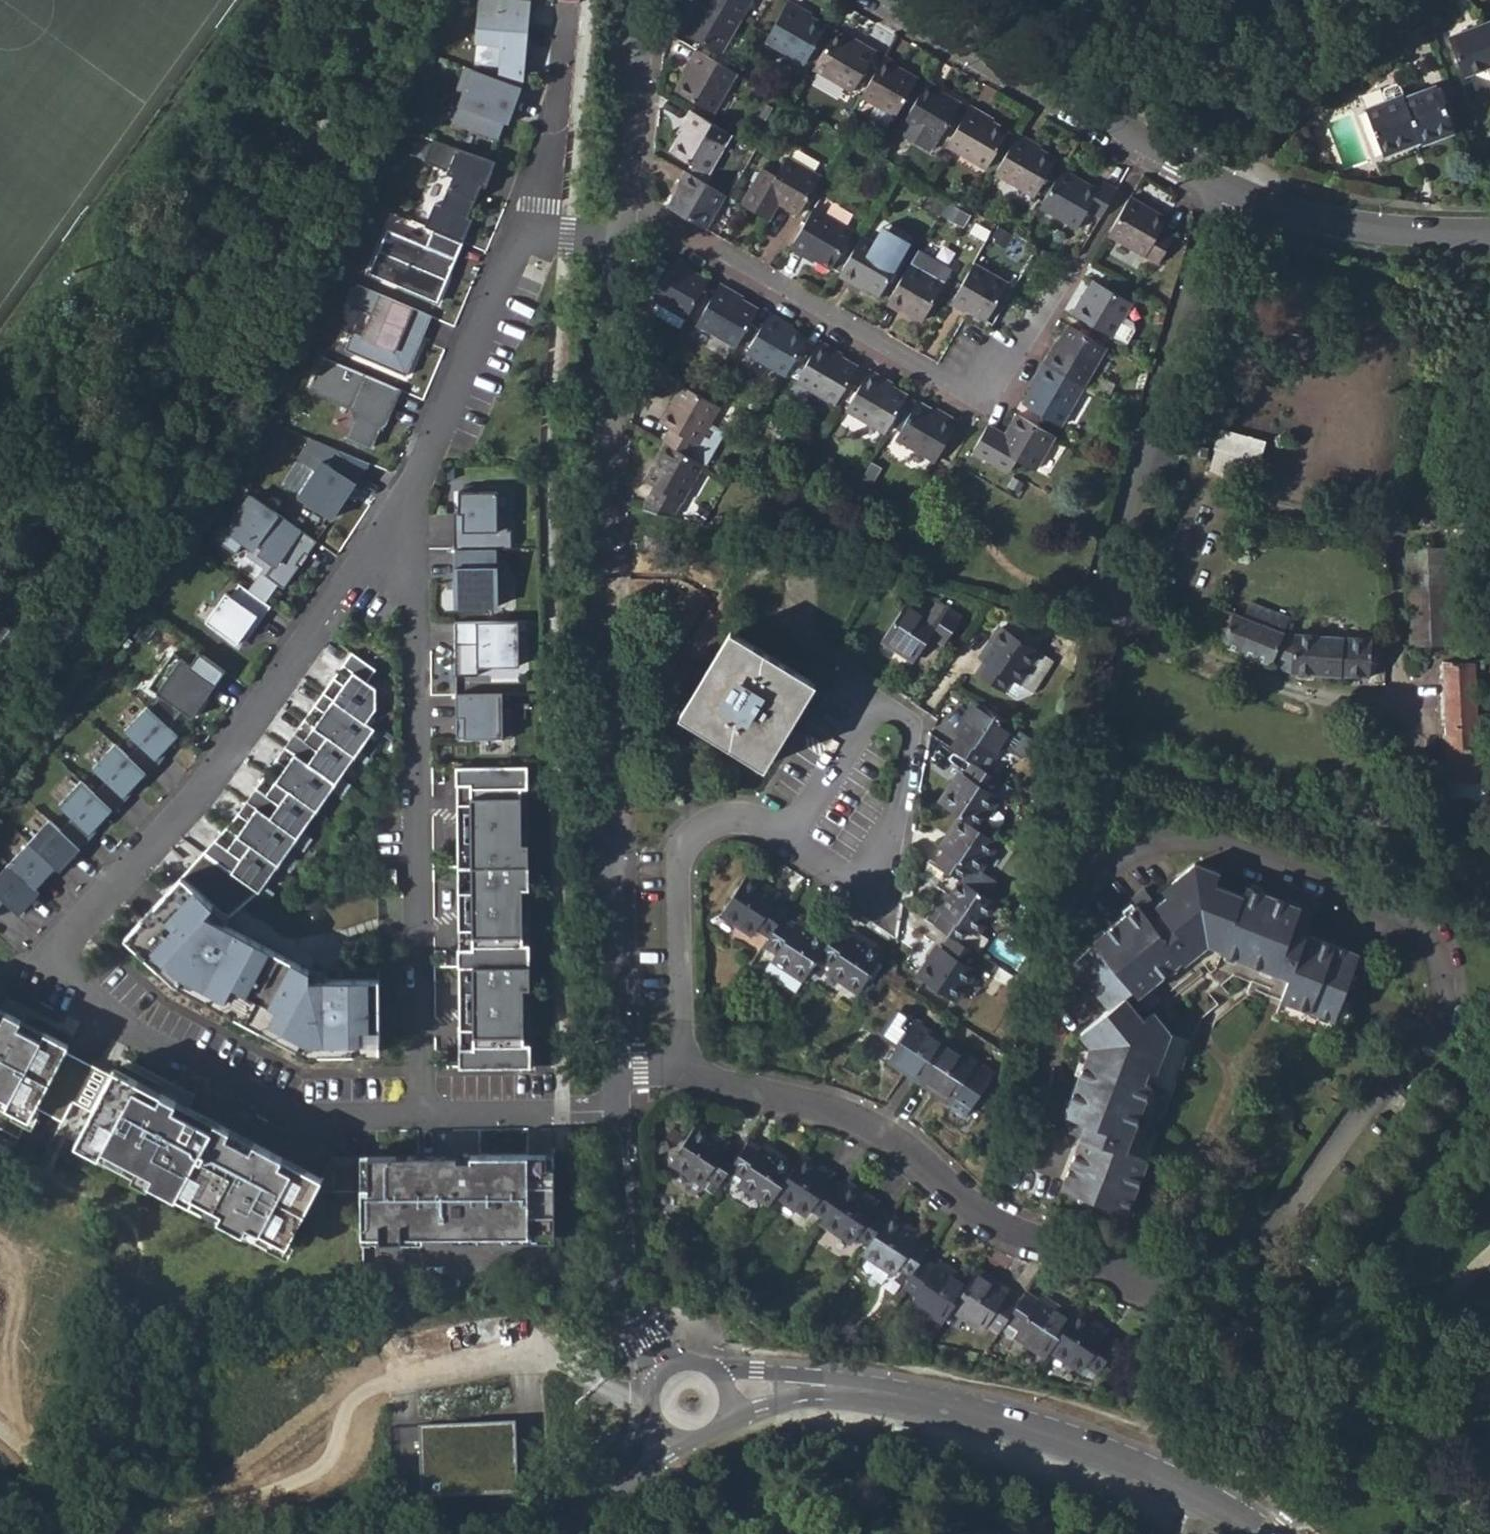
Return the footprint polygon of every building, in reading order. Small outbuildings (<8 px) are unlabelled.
[(503,77),(526,86),(535,0),(484,0),(480,41),(506,44),(503,77)] [(741,18),(710,0),(695,0),(692,7),(695,9),(684,29),(722,51),(741,18)] [(741,18),(751,0),(710,0),(741,18)] [(789,0),(788,0),(769,34),(765,41),(805,63),(826,26),(802,11),(803,8),(789,0)] [(1451,36),(1465,73),(1489,65),(1489,21),(1451,36)] [(860,46),(835,31),(813,68),(852,91),(875,49),(862,42),(860,46)] [(708,109),(730,69),(688,45),(674,71),(677,73),(669,86),(708,109)] [(897,62),(884,55),(861,96),(876,104),(895,115),(915,78),(896,66),(897,62)] [(468,92),(457,121),(503,137),(509,121),(513,123),(526,86),(503,77),(470,66),(461,90),(468,92)] [(941,88),(927,80),(899,130),(932,148),(938,139),(940,139),(960,102),(939,90),(941,88)] [(1381,92),(1384,100),(1401,94),(1398,86),(1394,83),(1382,87),(1381,92)] [(1451,131),(1434,85),(1402,96),(1401,94),(1366,107),(1382,154),(1416,142),(1419,143),(1451,131)] [(870,114),(888,125),(895,115),(876,104),(870,114)] [(984,113),(971,104),(947,145),(986,167),(1007,129),(982,115),(984,113)] [(707,172),(729,133),(687,109),(673,133),(677,136),(669,150),(707,172)] [(1032,139),(1018,132),(995,173),(1034,194),(1055,157),(1031,142),(1032,139)] [(429,225),(437,228),(467,240),(476,218),(471,216),(485,183),(490,185),(499,162),(437,136),(428,159),(452,169),(451,172),(457,174),(445,204),(438,201),(429,225)] [(801,144),(795,156),(817,166),(822,155),(801,144)] [(762,166),(740,203),(767,219),(777,202),(797,213),(818,175),(785,156),(775,174),(762,166)] [(1084,207),(1098,214),(1113,186),(1099,178),(1094,186),(1061,168),(1039,206),(1073,225),(1084,207)] [(707,230),(727,195),(686,172),(678,187),(681,188),(669,208),(707,230)] [(1162,214),(1126,194),(1105,231),(1154,260),(1172,231),(1157,223),(1162,214)] [(851,231),(811,209),(787,250),(802,258),(804,255),(829,269),(851,231)] [(881,226),(871,242),(879,247),(888,230),(881,226)] [(373,272),(441,301),(454,272),(446,269),(450,261),(457,264),(467,240),(437,228),(430,245),(391,228),(373,272)] [(871,242),(859,235),(836,275),(851,284),(853,281),(879,295),(900,258),(909,242),(888,230),(879,247),(871,242)] [(908,263),(946,286),(956,268),(917,247),(908,263)] [(654,301),(689,321),(710,283),(690,272),(692,268),(677,260),(654,301)] [(966,307),(990,321),(1012,284),(972,262),(948,302),(963,310),(966,307)] [(946,286),(908,263),(885,303),(901,311),(902,309),(925,322),(946,286)] [(1078,297),(1069,312),(1110,335),(1130,300),(1093,278),(1081,300),(1078,297)] [(358,329),(350,347),(413,372),(425,342),(419,339),(423,330),(425,331),(433,313),(362,283),(354,302),(378,312),(369,333),(358,329)] [(700,327),(738,350),(760,312),(744,303),(746,300),(724,286),(721,290),(700,327)] [(419,339),(425,342),(437,314),(433,313),(425,331),(423,330),(419,339)] [(749,355),(788,378),(809,341),(792,331),(795,328),(772,314),(770,317),(749,355)] [(1049,348),(1042,362),(1081,385),(1104,345),(1068,324),(1053,350),(1049,348)] [(799,382),(837,404),(857,369),(842,360),(844,356),(822,343),(819,347),(799,382)] [(315,389),(358,407),(361,417),(354,436),(377,446),(388,420),(392,422),(406,388),(329,356),(315,389)] [(1060,423),(1081,385),(1042,362),(1033,376),(1037,379),(1023,402),(1060,423)] [(846,409),(885,433),(906,396),(889,386),(890,383),(868,369),(865,374),(846,409)] [(663,439),(665,443),(691,457),(718,409),(681,386),(660,423),(669,428),(663,439)] [(893,438),(932,460),(955,420),(933,407),(931,410),(914,401),(893,438)] [(1034,468),(1054,434),(1012,409),(999,432),(986,425),(971,451),(1007,471),(1015,458),(1034,468)] [(1256,476),(1267,437),(1223,424),(1211,463),(1256,476)] [(325,467),(308,506),(345,521),(371,461),(315,437),(305,458),(325,467)] [(674,518),(705,465),(691,457),(665,443),(645,479),(654,485),(645,500),(647,511),(674,518)] [(456,547),(459,547),(498,547),(514,547),(514,529),(510,529),(510,511),(500,511),(500,490),(460,490),(460,510),(465,510),(465,529),(456,529),(456,547)] [(309,553),(319,539),(254,493),(237,516),(231,512),(214,535),(238,551),(246,539),(255,545),(261,537),(269,542),(263,551),(277,561),(269,574),(286,586),(301,564),(298,561),(305,550),(309,553)] [(465,529),(465,510),(460,510),(456,510),(456,529),(465,529)] [(1411,642),(1451,641),(1448,546),(1408,547),(1411,642)] [(498,547),(459,547),(459,566),(457,566),(457,605),(499,604),(499,583),(504,583),(504,565),(498,565),(498,547)] [(273,604),(242,581),(232,594),(227,591),(207,619),(239,641),(245,632),(250,636),(273,604)] [(883,642),(914,662),(931,637),(944,645),(960,620),(936,604),(927,617),(907,605),(883,642)] [(1287,622),(1267,614),(1263,623),(1246,617),(1219,606),(1208,635),(1221,641),(1221,644),(1291,671),(1370,676),(1373,647),(1374,639),(1284,632),(1287,622)] [(1246,617),(1263,623),(1267,614),(1250,607),(1246,617)] [(530,619),(457,620),(457,643),(462,643),(462,650),(456,650),(457,674),(479,674),(479,665),(520,665),(520,646),(523,646),(523,631),(530,631),(530,619)] [(980,674),(1005,691),(1013,680),(1020,684),(1040,652),(1002,627),(982,660),(986,663),(980,674)] [(686,719),(760,764),(811,680),(737,635),(686,719)] [(193,715),(226,668),(201,649),(192,662),(174,649),(150,684),(161,692),(182,707),(193,715)] [(205,850),(260,889),(265,882),(294,841),(303,829),(333,786),(341,774),(356,754),(360,748),(375,726),(367,721),(377,705),(377,686),(368,680),(377,667),(353,651),(344,663),(354,670),(346,683),(335,676),(316,703),(326,710),(306,739),(296,732),(278,758),(288,765),(268,793),(258,786),(239,813),(249,819),(229,847),(216,837),(205,850)] [(1005,691),(1017,698),(1036,690),(1054,661),(1040,652),(1020,684),(1013,680),(1005,691)] [(1443,661),(1448,766),(1449,781),(1479,781),(1476,685),(1485,685),(1484,662),(1443,661)] [(182,707),(161,692),(151,706),(169,723),(182,707)] [(502,692),(457,692),(458,737),(503,737),(502,692)] [(994,758),(1014,727),(976,702),(956,734),(961,737),(953,750),(973,763),(978,766),(986,754),(994,758)] [(5,897),(20,911),(40,890),(36,886),(57,864),(61,868),(104,822),(101,820),(113,807),(116,809),(138,785),(135,782),(147,771),(150,773),(170,747),(167,745),(179,732),(169,723),(151,706),(148,703),(125,727),(141,742),(129,754),(115,741),(93,765),(107,778),(95,791),(82,778),(59,802),(74,816),(62,828),(51,817),(0,872),(0,902),(5,897)] [(371,756),(360,748),(356,754),(367,762),(371,756)] [(978,766),(997,779),(1005,766),(994,758),(986,754),(978,766)] [(991,791),(998,779),(997,779),(978,766),(973,763),(966,775),(960,771),(939,804),(959,817),(978,829),(998,797),(991,791)] [(459,765),(460,1065),(530,1065),(530,1044),(523,1044),(523,986),(529,986),(529,943),(523,943),(522,886),(529,886),(529,843),(522,843),(522,786),(529,786),(528,765),(459,765)] [(352,782),(341,774),(333,786),(344,794),(352,782)] [(1479,781),(1479,799),(1487,798),(1488,781),(1479,781)] [(980,869),(998,842),(978,829),(959,817),(940,847),(944,851),(936,865),(984,895),(994,879),(980,869)] [(314,836),(303,829),(294,841),(305,849),(314,836)] [(936,865),(928,860),(918,876),(947,895),(938,908),(933,905),(924,920),(951,937),(976,953),(986,937),(978,931),(996,903),(984,895),(936,865)] [(1090,1051),(1063,1116),(1086,1127),(1080,1141),(1058,1194),(1122,1222),(1144,1167),(1121,1158),(1127,1143),(1154,1076),(1148,1073),(1158,1049),(1165,1052),(1174,1030),(1159,1011),(1147,1021),(1133,1002),(1139,997),(1144,1001),(1187,966),(1192,971),(1214,952),(1221,947),(1235,952),(1232,959),(1289,979),(1301,983),(1293,1005),(1346,1022),(1368,957),(1314,938),(1313,941),(1298,936),(1306,911),(1253,893),(1252,897),(1219,886),(1224,875),(1198,867),(1174,886),(1177,891),(1158,908),(1165,916),(1154,926),(1137,908),(1092,946),(1094,948),(1072,967),(1108,1012),(1084,1033),(1094,1047),(1090,1051)] [(396,868),(385,869),(385,888),(396,888),(396,868)] [(307,1050),(383,1047),(380,974),(311,977),(310,967),(205,911),(214,902),(182,873),(125,934),(173,978),(307,1050)] [(758,929),(771,937),(782,920),(787,912),(775,903),(778,898),(746,877),(722,915),(753,936),(758,929)] [(265,882),(260,889),(272,897),(276,890),(265,882)] [(1137,908),(1154,926),(1165,916),(1158,908),(1144,894),(1135,903),(1137,908)] [(1298,936),(1313,941),(1314,938),(1324,910),(1309,905),(1306,911),(1298,936)] [(231,924),(299,956),(307,940),(239,908),(231,924)] [(764,974),(796,994),(820,957),(829,943),(796,923),(793,927),(782,920),(771,937),(765,946),(776,953),(764,974)] [(849,940),(837,931),(829,943),(820,957),(832,965),(828,971),(860,992),(883,954),(852,934),(849,940)] [(968,964),(976,953),(951,937),(944,948),(938,945),(918,976),(955,1001),(976,969),(968,964)] [(1214,952),(1232,959),(1235,952),(1221,947),(1214,952)] [(1282,1001),(1293,1005),(1301,983),(1289,979),(1282,1001)] [(1014,993),(999,984),(991,996),(1006,1006),(1014,993)] [(69,1045),(45,1032),(41,1039),(19,1027),(22,1020),(6,1012),(3,1018),(0,1017),(0,1104),(29,1119),(36,1107),(66,1050),(69,1045)] [(889,1058),(921,1080),(945,1043),(900,1013),(885,1035),(899,1044),(889,1058)] [(1080,1037),(1090,1051),(1094,1047),(1084,1033),(1080,1037)] [(976,1063),(945,1043),(921,1080),(951,1100),(948,1105),(964,1116),(987,1081),(971,1070),(976,1063)] [(66,1050),(36,1107),(72,1127),(81,1131),(112,1074),(102,1069),(66,1050)] [(971,1070),(987,1081),(991,1074),(976,1063),(971,1070)] [(81,1131),(75,1143),(283,1252),(305,1210),(312,1214),(329,1183),(321,1178),(114,1069),(112,1074),(81,1131)] [(1053,1130),(1080,1141),(1086,1127),(1063,1116),(1060,1115),(1053,1130)] [(709,1176),(721,1184),(733,1167),(738,1158),(726,1150),(729,1146),(698,1126),(673,1164),(704,1183),(709,1176)] [(760,1149),(749,1142),(738,1158),(733,1167),(744,1174),(739,1182),(771,1203),(777,1194),(796,1166),(764,1144),(760,1149)] [(1121,1158),(1144,1167),(1150,1153),(1127,1143),(1121,1158)] [(361,1164),(362,1240),(553,1238),(552,1153),(471,1154),(471,1159),(457,1159),(457,1154),(333,1154),(338,1164),(361,1164)] [(333,1154),(321,1178),(329,1183),(338,1164),(333,1154)] [(835,1177),(802,1156),(796,1166),(777,1194),(809,1216),(815,1207),(827,1215),(843,1190),(831,1182),(835,1177)] [(859,1235),(871,1243),(888,1218),(875,1209),(878,1205),(847,1184),(843,1190),(827,1215),(822,1222),(854,1243),(859,1235)] [(901,1266),(913,1274),(922,1260),(929,1249),(917,1241),(920,1236),(889,1216),(888,1218),(871,1243),(865,1253),(896,1273),(901,1266)] [(913,1299),(945,1321),(953,1308),(969,1283),(937,1263),(934,1267),(922,1260),(913,1274),(905,1286),(917,1294),(913,1299)] [(990,1321),(1002,1329),(1009,1318),(1018,1305),(1005,1297),(1008,1291),(978,1271),(969,1283),(953,1308),(984,1329),(990,1321)] [(1016,1333),(1048,1355),(1052,1349),(1072,1318),(1041,1296),(1037,1301),(1025,1294),(1018,1305),(1009,1318),(1021,1326),(1016,1333)] [(1108,1332),(1077,1312),(1072,1318),(1052,1349),(1084,1370),(1088,1362),(1101,1371),(1117,1345),(1104,1337),(1108,1332)] [(421,1427),(422,1495),(517,1490),(515,1422),(421,1427)] [(910,1427),(893,1424),(892,1433),(909,1436),(910,1432),(910,1427)]
